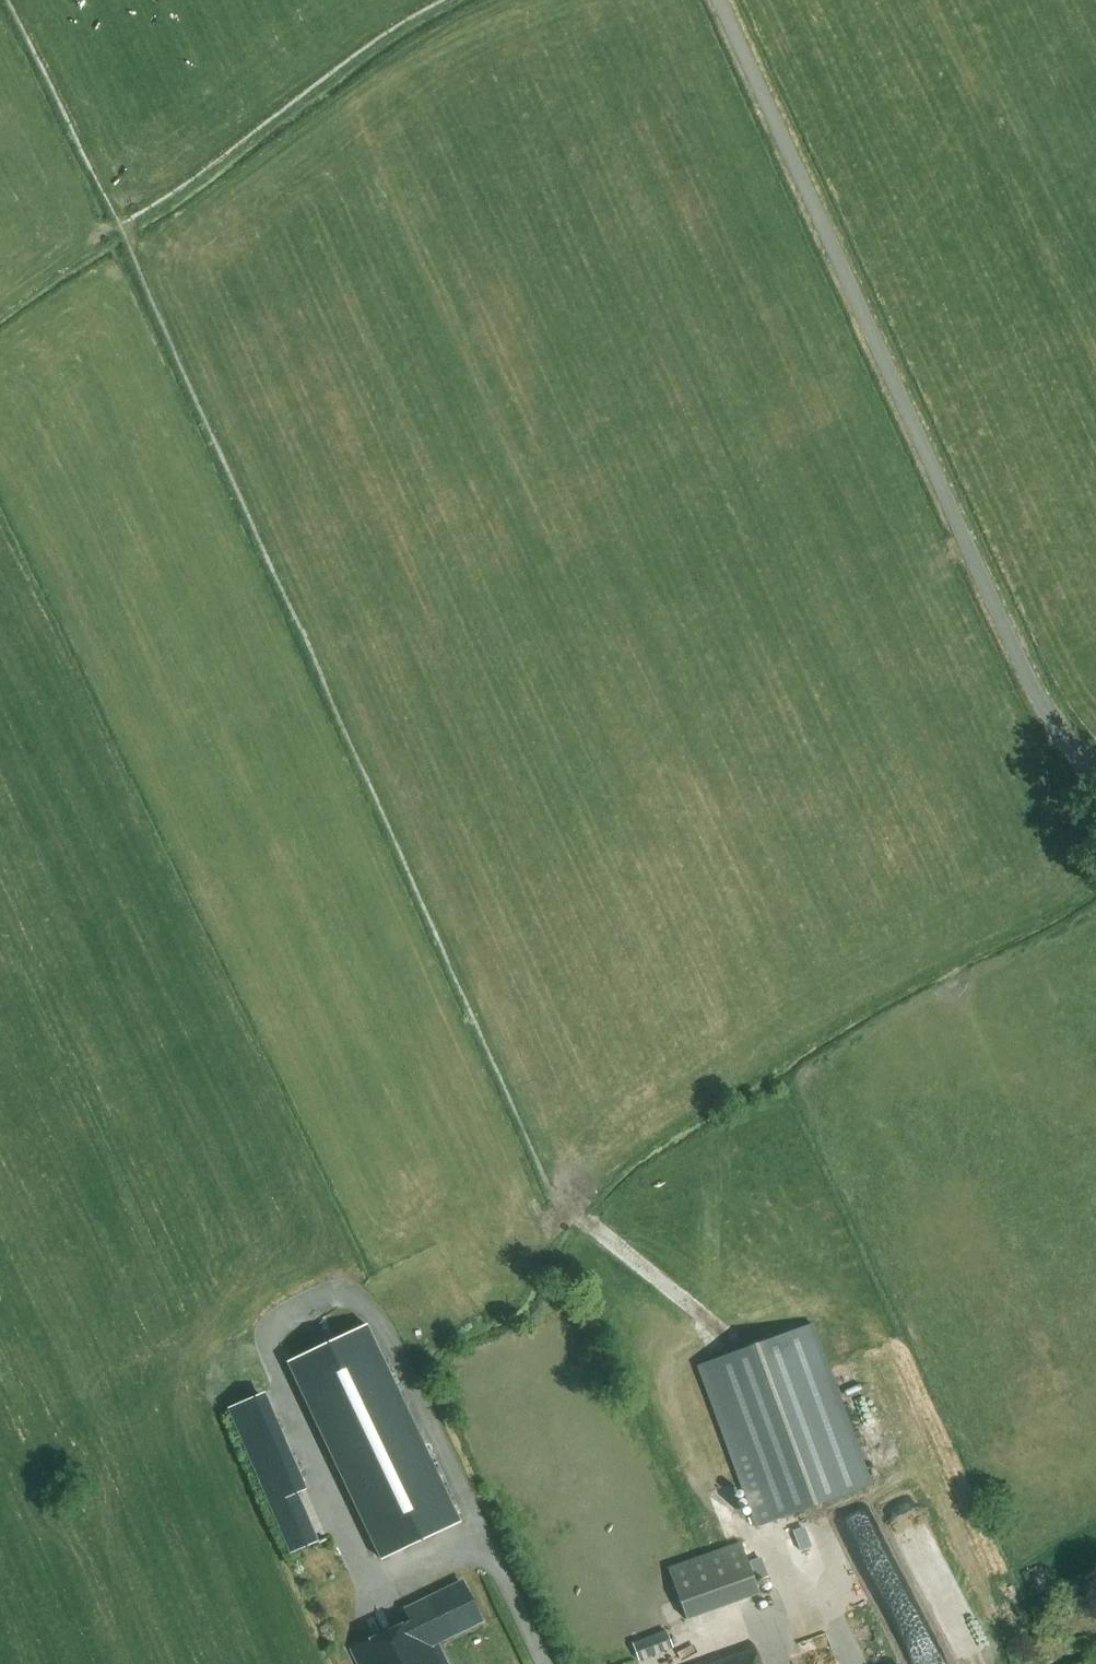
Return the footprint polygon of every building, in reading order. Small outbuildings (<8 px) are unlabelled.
[(367,1324),(287,1362),(381,1559),(461,1521),(367,1324)] [(757,1527),(871,1486),(814,1324),(700,1364),(757,1527)] [(297,1494),(307,1490),(265,1393),(227,1409),(290,1555),(319,1542),(297,1494)] [(743,1538),(668,1564),(685,1615),(760,1590),(743,1538)] [(430,1645),(480,1621),(461,1583),(402,1611),(408,1622),(348,1651),(355,1663),(439,1663),(430,1645)] [(631,1643),(638,1662),(673,1648),(666,1630),(631,1643)] [(753,1644),(696,1663),(761,1663),(753,1644)]
